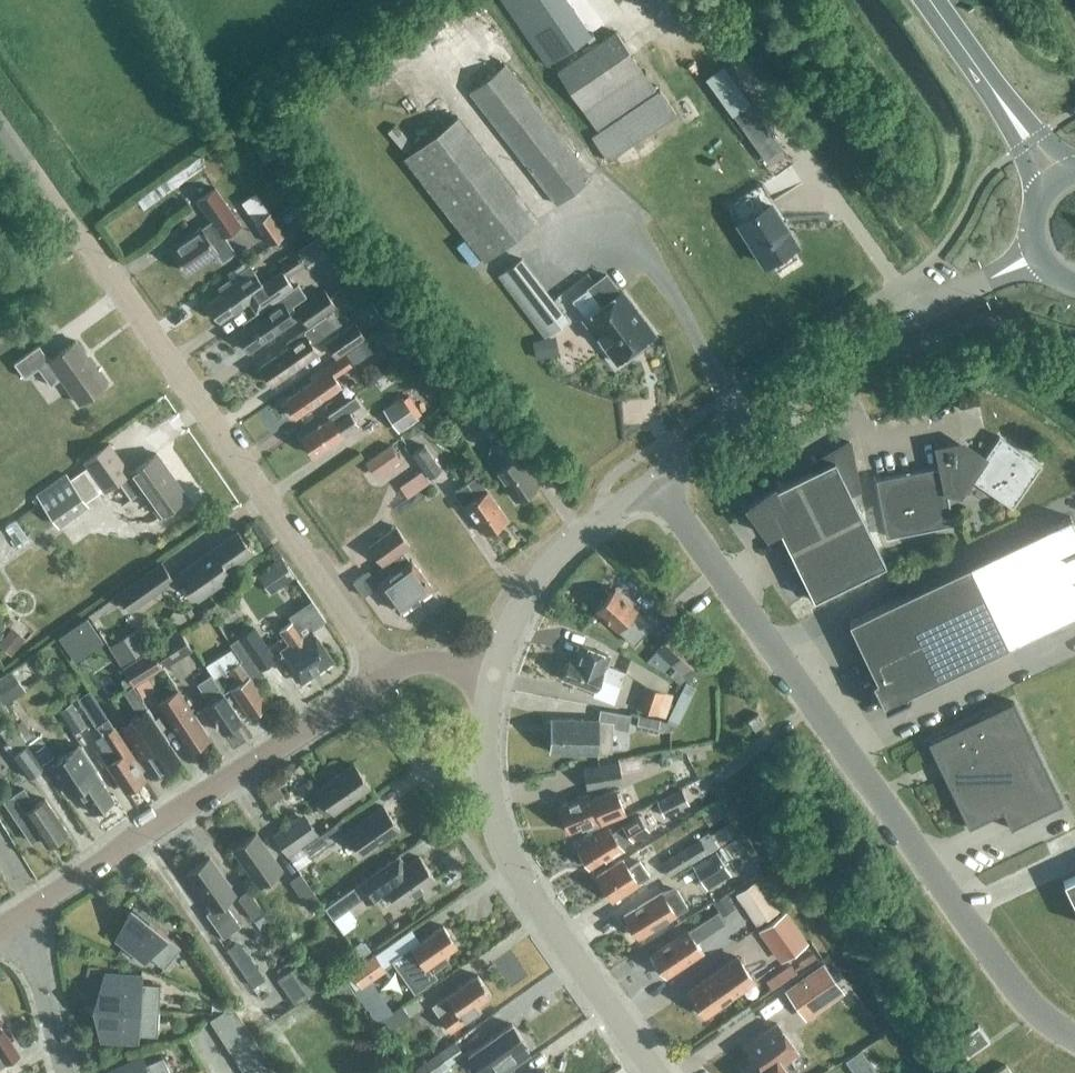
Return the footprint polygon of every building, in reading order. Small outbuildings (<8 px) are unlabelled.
[(601,27),(583,0),(503,0),(547,64),(601,27)] [(596,129),(655,89),(616,31),(557,71),(596,129)] [(557,204),(592,176),(505,64),(470,91),(557,204)] [(607,160),(676,112),(660,89),(591,136),(607,160)] [(764,159),(782,146),(750,101),(732,114),(764,159)] [(404,156),(484,260),(537,219),(457,115),(404,156)] [(135,198),(143,209),(186,179),(204,164),(198,156),(179,170),(160,184),(159,182),(135,198)] [(208,184),(223,175),(216,163),(201,172),(208,184)] [(212,221),(202,228),(201,227),(182,240),(184,241),(171,250),(187,272),(216,252),(222,260),(235,251),(224,235),(240,224),(215,187),(197,200),(212,221)] [(738,222),(765,263),(796,243),(783,224),(770,203),(770,202),(738,222)] [(270,244),(284,235),(269,214),(256,224),(270,244)] [(350,237),(340,222),(316,239),(327,254),(350,237)] [(298,253),(281,264),(280,264),(288,276),(306,264),(298,253)] [(544,336),(567,319),(521,258),(499,275),(544,336)] [(219,288),(223,294),(209,304),(220,321),(249,301),(257,311),(293,286),(283,271),(263,285),(250,267),(219,288)] [(588,288),(599,302),(601,305),(584,319),(617,362),(654,333),(622,290),(619,292),(606,274),(588,288)] [(305,296),(297,284),(242,322),(244,326),(234,333),(247,353),(295,320),(291,313),(295,310),(292,306),(305,296)] [(335,306),(323,289),(295,308),(307,326),(335,306)] [(373,305),(384,321),(402,308),(391,293),(373,305)] [(378,329),(395,354),(422,334),(405,309),(378,329)] [(317,353),(311,343),(324,334),(315,320),(285,340),(290,347),(261,367),(272,384),(317,353)] [(334,359),(361,340),(352,327),(325,345),(334,359)] [(559,353),(555,336),(531,341),(535,358),(559,353)] [(79,402),(106,383),(76,340),(49,359),(39,344),(14,363),(24,377),(38,368),(51,385),(61,377),(79,402)] [(313,381),(284,401),(296,418),(341,386),(335,376),(351,364),(344,354),(311,378),(313,381)] [(313,455),(358,424),(350,412),(361,405),(355,396),(328,415),(330,419),(302,438),(313,455)] [(399,432),(417,419),(402,398),(384,410),(399,432)] [(538,483),(522,460),(531,453),(502,411),(481,426),(494,445),(491,448),(487,457),(489,465),(496,469),(516,498),(519,497),(522,497),(528,493),(529,490),(538,483)] [(980,462),(961,449),(956,472),(970,481),(972,478),(1012,506),(1041,464),(999,435),(980,462)] [(130,472),(119,457),(108,441),(82,460),(86,466),(69,478),(65,472),(35,494),(58,526),(89,504),(86,501),(103,488),(105,490),(118,480),(131,498),(142,490),(160,515),(187,496),(156,453),(130,472)] [(793,570),(815,601),(831,593),(830,591),(885,564),(851,493),(859,489),(849,441),(810,464),(813,470),(775,489),(774,487),(747,506),(767,534),(779,528),(798,567),(793,570)] [(401,459),(390,443),(364,461),(376,477),(401,459)] [(431,478),(442,469),(425,445),(413,454),(431,478)] [(956,472),(961,449),(938,454),(938,453),(936,453),(939,466),(875,479),(887,536),(952,523),(946,491),(953,490),(959,494),(957,498),(958,498),(970,481),(956,472)] [(486,534),(507,519),(477,476),(454,492),(473,519),(475,518),(486,534)] [(1008,645),(1074,612),(1074,529),(1069,516),(970,563),(849,619),(875,677),(872,679),(869,673),(868,673),(884,709),(913,695),(913,694),(907,697),(906,693),(1008,645)] [(5,528),(17,546),(29,538),(16,520),(5,528)] [(412,559),(404,548),(410,543),(396,525),(369,545),(383,565),(383,564),(391,574),(379,583),(399,611),(433,586),(413,558),(412,559)] [(251,551),(237,531),(179,572),(198,599),(231,575),(227,569),(251,551)] [(257,575),(269,593),(293,576),(280,559),(257,575)] [(116,592),(129,611),(174,579),(161,561),(116,592)] [(615,588),(596,609),(617,629),(633,644),(652,623),(646,617),(636,609),(636,608),(615,588)] [(191,607),(183,611),(186,617),(195,613),(191,607)] [(59,637),(72,656),(100,638),(87,618),(59,637)] [(301,682),(333,659),(312,629),(303,635),(293,621),(280,630),(290,644),(280,651),(301,682)] [(11,654),(25,637),(12,625),(0,639),(0,645),(11,654)] [(240,634),(234,639),(254,669),(261,665),(274,656),(259,633),(253,626),(240,634)] [(121,664),(148,647),(135,627),(108,645),(121,664)] [(165,668),(193,649),(180,630),(153,649),(165,668)] [(679,668),(691,654),(670,636),(658,649),(679,668)] [(567,658),(562,669),(561,674),(563,675),(562,676),(595,689),(599,678),(620,686),(626,671),(605,663),(609,654),(582,644),(576,660),(570,658),(569,659),(567,658)] [(122,667),(133,685),(162,666),(151,648),(122,667)] [(249,714),(268,703),(240,661),(228,668),(238,683),(231,688),(249,714)] [(222,732),(241,720),(210,675),(199,682),(209,697),(202,702),(222,732)] [(665,721),(639,714),(638,714),(635,727),(657,731),(669,730),(678,720),(695,686),(685,681),(665,721)] [(658,714),(664,690),(645,685),(639,708),(658,714)] [(176,688),(167,694),(156,701),(189,750),(193,748),(196,748),(201,745),(201,742),(209,737),(176,688)] [(122,693),(111,697),(118,714),(128,710),(122,693)] [(1013,701),(928,742),(969,827),(1002,811),(1010,827),(1062,803),(1013,701)] [(127,721),(120,726),(140,756),(145,753),(158,773),(161,771),(163,772),(172,767),(172,764),(179,759),(167,742),(169,741),(165,735),(147,708),(139,714),(127,721)] [(598,708),(598,719),(551,717),(551,718),(549,718),(548,750),(550,750),(550,751),(597,752),(597,751),(612,751),(612,727),(627,730),(630,713),(598,708)] [(754,730),(764,723),(758,713),(747,720),(754,730)] [(134,758),(111,724),(107,717),(96,725),(117,757),(107,763),(125,791),(127,789),(131,790),(135,788),(135,784),(144,778),(132,759),(134,758)] [(42,764),(54,755),(38,735),(35,737),(29,728),(23,719),(15,725),(21,733),(42,764)] [(15,725),(14,726),(11,722),(0,730),(16,752),(14,753),(29,776),(40,769),(24,746),(27,745),(43,768),(44,767),(15,725)] [(104,782),(80,745),(57,761),(69,778),(61,784),(68,794),(76,789),(93,814),(95,812),(98,813),(102,810),(103,807),(113,800),(102,783),(104,782)] [(333,813),(371,786),(354,763),(317,789),(324,799),(316,805),(324,816),(332,811),(333,813)] [(586,789),(622,783),(618,763),(583,769),(586,789)] [(615,787),(591,797),(590,793),(558,806),(569,831),(587,824),(589,828),(625,813),(615,787)] [(23,788),(13,794),(4,800),(31,841),(40,835),(47,844),(67,831),(45,798),(35,805),(23,788)] [(656,800),(663,816),(688,804),(681,788),(656,800)] [(363,854),(400,828),(384,805),(347,831),(363,854)] [(301,847),(319,834),(303,812),(272,834),(287,856),(301,847)] [(620,846),(648,828),(638,813),(611,831),(607,826),(595,834),(597,837),(578,849),(589,866),(603,857),(605,860),(622,849),(620,846)] [(669,875),(688,864),(735,836),(726,821),(709,832),(708,831),(698,837),(698,838),(660,861),(669,875)] [(334,824),(319,834),(301,847),(309,858),(343,835),(334,824)] [(259,885),(282,869),(256,832),(233,849),(259,885)] [(745,847),(738,835),(724,843),(731,855),(745,847)] [(709,890),(731,876),(717,853),(694,866),(709,890)] [(420,856),(407,865),(399,854),(324,906),(333,919),(363,898),(366,902),(383,890),(379,886),(383,883),(399,905),(435,879),(420,856)] [(239,925),(224,902),(235,894),(209,857),(186,873),(211,908),(205,912),(222,937),(239,925)] [(612,900),(649,875),(639,860),(628,868),(622,858),(596,876),(612,900)] [(320,901),(311,888),(300,873),(290,880),(309,909),(320,901)] [(756,924),(760,921),(782,906),(761,875),(735,893),(756,924)] [(1063,881),(1074,906),(1074,876),(1063,881)] [(638,936),(676,913),(687,906),(673,885),(623,915),(638,936)] [(253,919),(264,912),(249,890),(238,897),(253,919)] [(713,902),(722,917),(736,908),(727,894),(713,902)] [(133,908),(117,937),(145,960),(149,955),(164,967),(180,947),(165,935),(166,935),(133,908)] [(808,941),(785,910),(758,930),(780,961),(808,941)] [(725,922),(717,911),(704,919),(688,930),(651,954),(665,976),(702,951),(696,941),(725,922)] [(412,947),(394,960),(415,990),(434,976),(431,970),(448,958),(444,953),(456,944),(443,925),(412,947)] [(226,948),(245,976),(258,967),(239,940),(226,948)] [(350,973),(358,985),(382,968),(374,955),(350,973)] [(276,969),(297,1001),(317,988),(299,961),(298,962),(295,956),(276,969)] [(705,1015),(734,994),(749,983),(732,960),(717,971),(717,970),(688,991),(695,1001),(695,1004),(700,1011),(703,1012),(705,1015)] [(765,979),(771,989),(796,971),(795,970),(800,966),(798,964),(793,967),(789,962),(765,979)] [(843,990),(822,962),(784,990),(805,1018),(843,990)] [(477,974),(433,1005),(450,1030),(481,1009),(477,1003),(491,994),(477,974)] [(105,975),(97,1006),(158,1010),(160,984),(141,983),(141,977),(105,975)] [(344,1001),(355,993),(345,980),(334,987),(344,1001)] [(158,1010),(97,1006),(101,1038),(138,1040),(138,1034),(157,1035),(158,1010)] [(233,1006),(210,1020),(218,1032),(240,1017),(233,1006)] [(400,1006),(379,1020),(378,1022),(386,1032),(408,1017),(400,1006)] [(240,1017),(218,1032),(225,1043),(247,1028),(240,1017)] [(742,1069),(745,1072),(787,1072),(788,1072),(781,1063),(793,1054),(797,1051),(792,1043),(777,1023),(744,1046),(755,1061),(747,1066),(742,1069)] [(512,1024),(471,1053),(485,1072),(501,1072),(528,1054),(522,1045),(526,1043),(512,1024)] [(19,1055),(0,1025),(0,1068),(19,1055)] [(956,1040),(967,1055),(989,1040),(978,1025),(956,1040)] [(247,1028),(225,1043),(232,1054),(255,1039),(247,1028)] [(255,1039),(232,1054),(240,1065),(262,1050),(255,1039)] [(415,1071),(414,1071),(415,1072),(437,1072),(463,1055),(454,1042),(415,1071)] [(240,1065),(245,1072),(252,1072),(269,1062),(262,1050),(240,1065)] [(163,1057),(145,1064),(143,1058),(109,1072),(170,1072),(163,1057)] [(252,1072),(276,1072),(269,1062),(252,1072)] [(1005,1064),(992,1072),(1012,1072),(1005,1064)]
